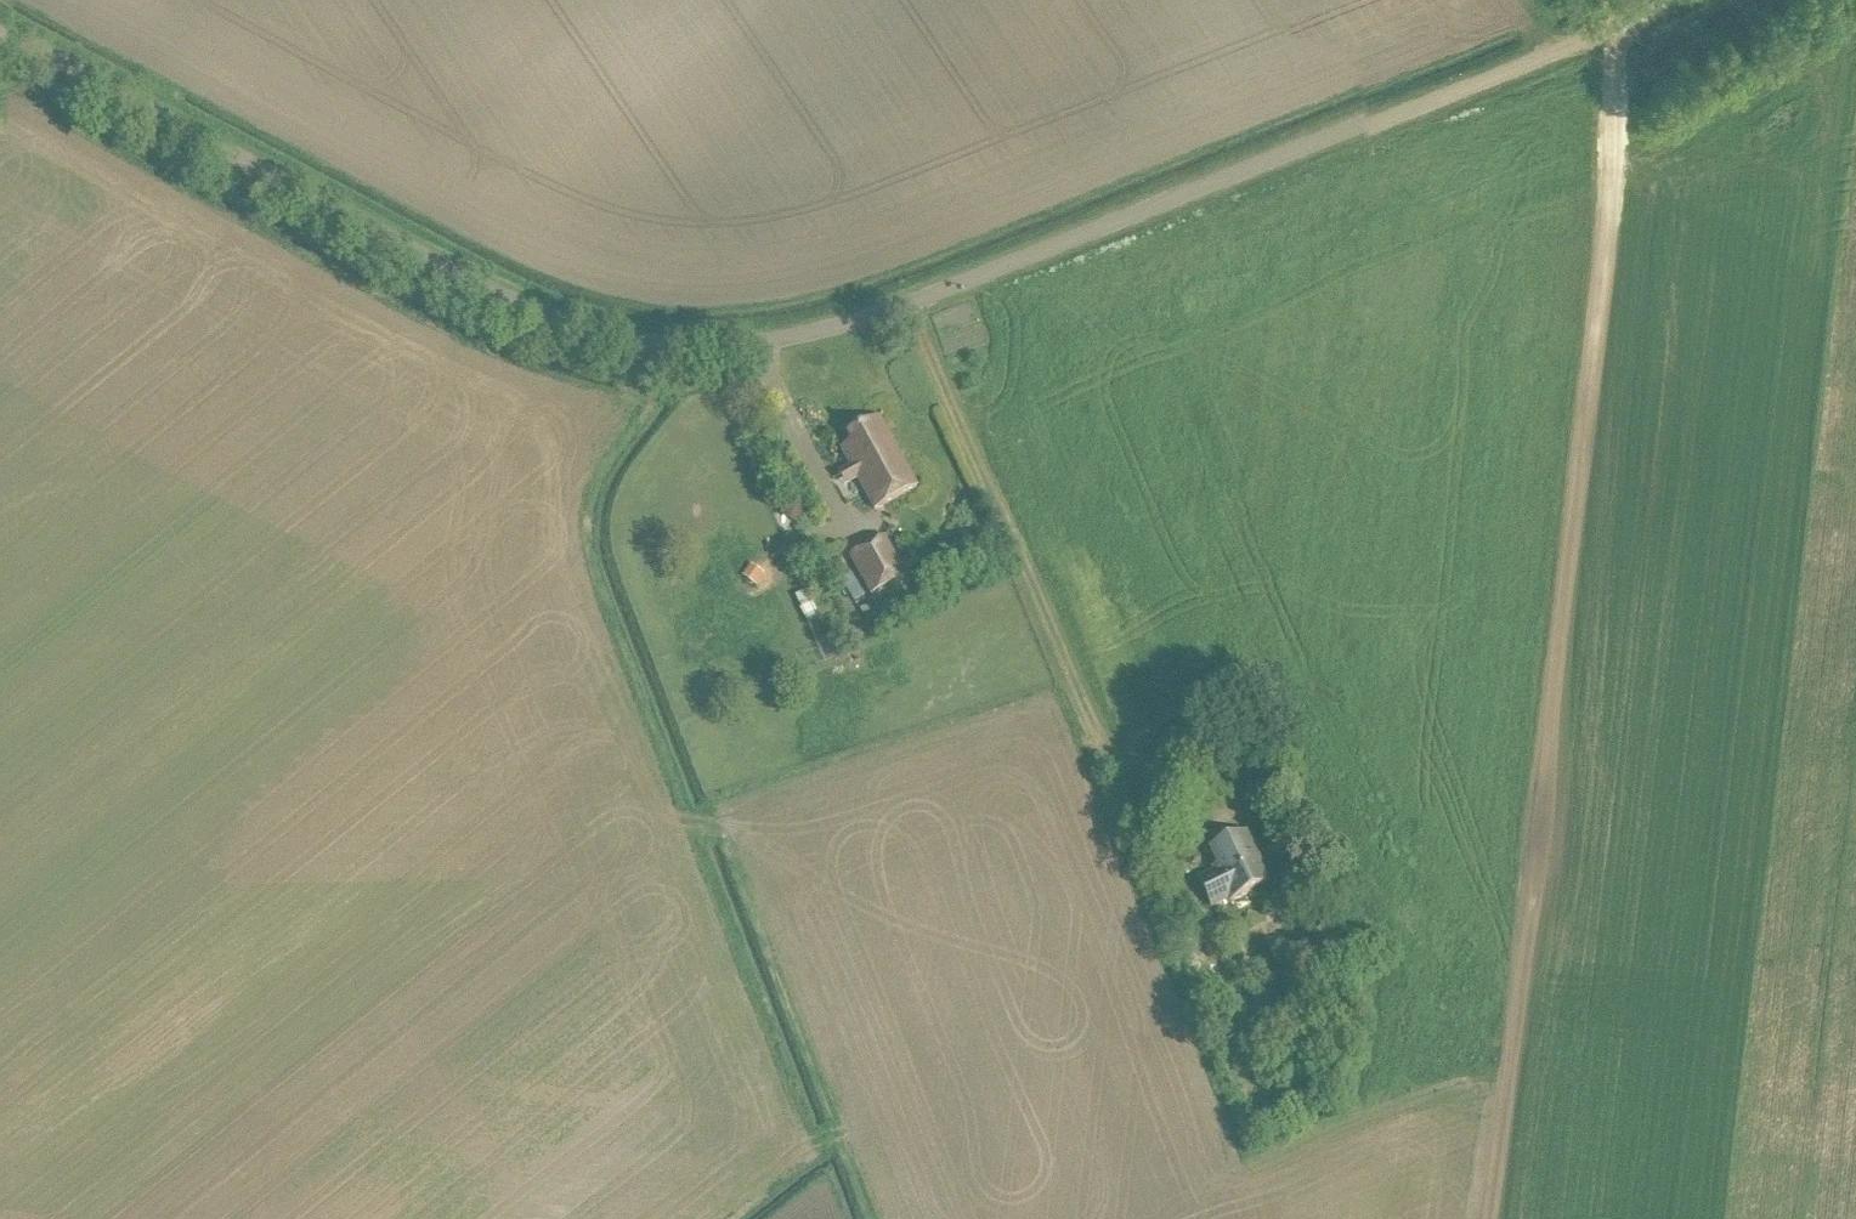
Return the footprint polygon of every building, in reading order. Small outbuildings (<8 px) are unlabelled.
[(849,440),(853,447),(843,453),(876,513),(918,490),(881,422),(849,440)] [(797,529),(808,511),(791,501),(780,519),(797,529)] [(907,580),(885,540),(849,560),(871,600),(907,580)] [(1244,837),(1211,853),(1219,869),(1214,872),(1216,877),(1198,886),(1210,910),(1228,901),(1230,905),(1268,887),(1244,837)]
